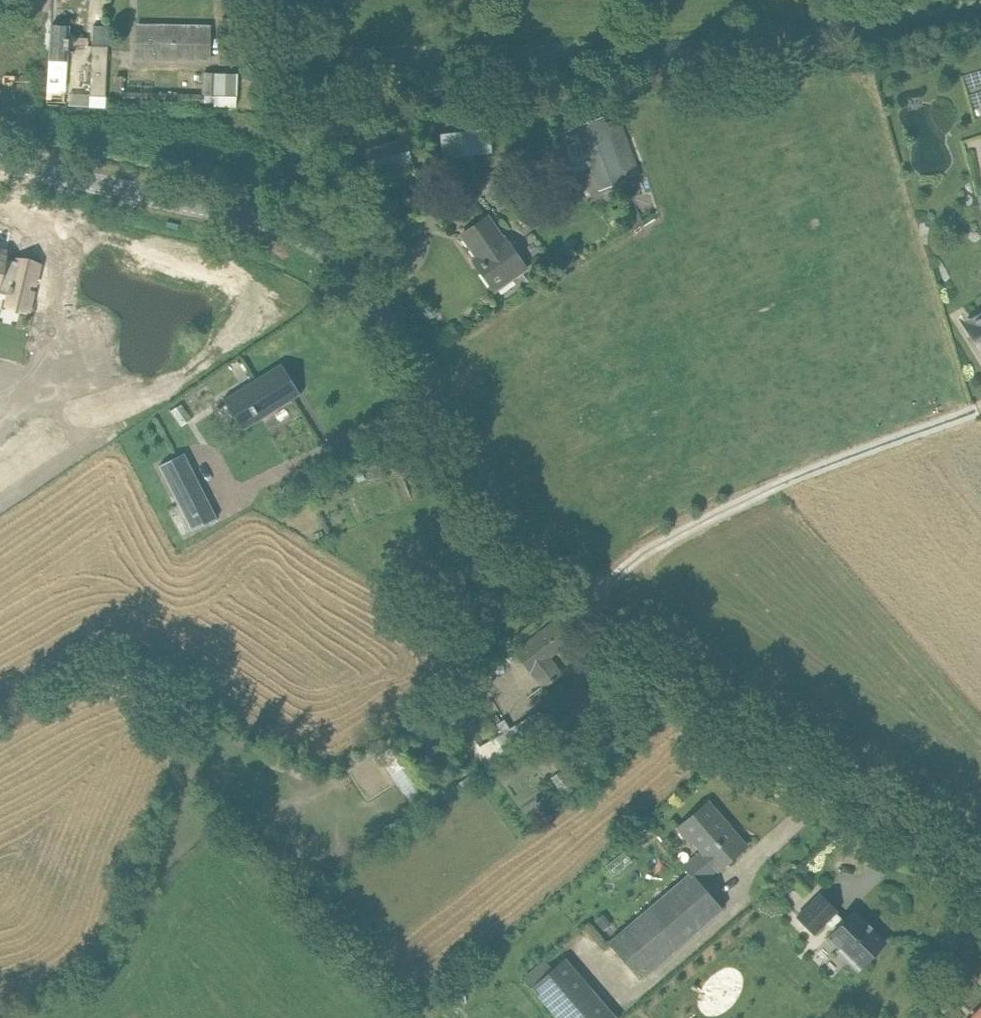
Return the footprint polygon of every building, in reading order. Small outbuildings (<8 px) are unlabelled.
[(52,24),(48,80),(31,79),(30,93),(47,94),(47,98),(59,99),(61,63),(67,64),(69,25),(52,24)] [(136,26),(136,46),(136,57),(210,58),(210,27),(136,26)] [(107,45),(95,44),(93,93),(105,93),(107,45)] [(236,104),(237,72),(213,71),(212,103),(236,104)] [(89,104),(89,107),(104,107),(105,105),(105,96),(89,95),(89,104)] [(575,127),(561,132),(576,172),(589,167),(597,186),(622,177),(600,115),(574,124),(575,127)] [(487,129),(439,135),(442,159),(490,153),(487,129)] [(406,137),(365,149),(372,173),(396,167),(398,175),(416,170),(406,137)] [(486,217),(478,222),(462,234),(477,257),(473,260),(494,290),(526,268),(504,237),(501,238),(486,217)] [(969,326),(975,336),(972,338),(980,353),(980,319),(980,320),(979,316),(974,319),(976,322),(973,323),(974,324),(969,326)] [(281,362),(223,398),(243,430),(244,429),(241,425),(291,394),(285,385),(292,381),(290,376),(281,362)] [(184,452),(159,465),(192,530),(217,517),(184,452)] [(556,620),(540,633),(516,651),(531,670),(544,686),(550,681),(551,682),(554,679),(553,678),(560,673),(548,658),(571,639),(556,620)] [(504,718),(497,722),(502,732),(476,749),(488,769),(552,729),(540,710),(510,728),(504,718)] [(388,748),(377,755),(392,776),(402,768),(388,748)] [(708,801),(693,814),(679,827),(689,839),(692,836),(704,849),(685,866),(690,872),(700,883),(718,867),(719,869),(743,848),(717,817),(720,815),(708,801)] [(700,883),(690,872),(609,941),(640,977),(721,908),(700,883)] [(819,895),(798,916),(814,933),(824,923),(831,930),(824,936),(857,969),(885,941),(852,908),(842,918),(819,895)] [(552,967),(544,958),(522,978),(557,1017),(614,1017),(562,958),(552,967)] [(971,1017),(980,1017),(980,1008),(971,1017)]
